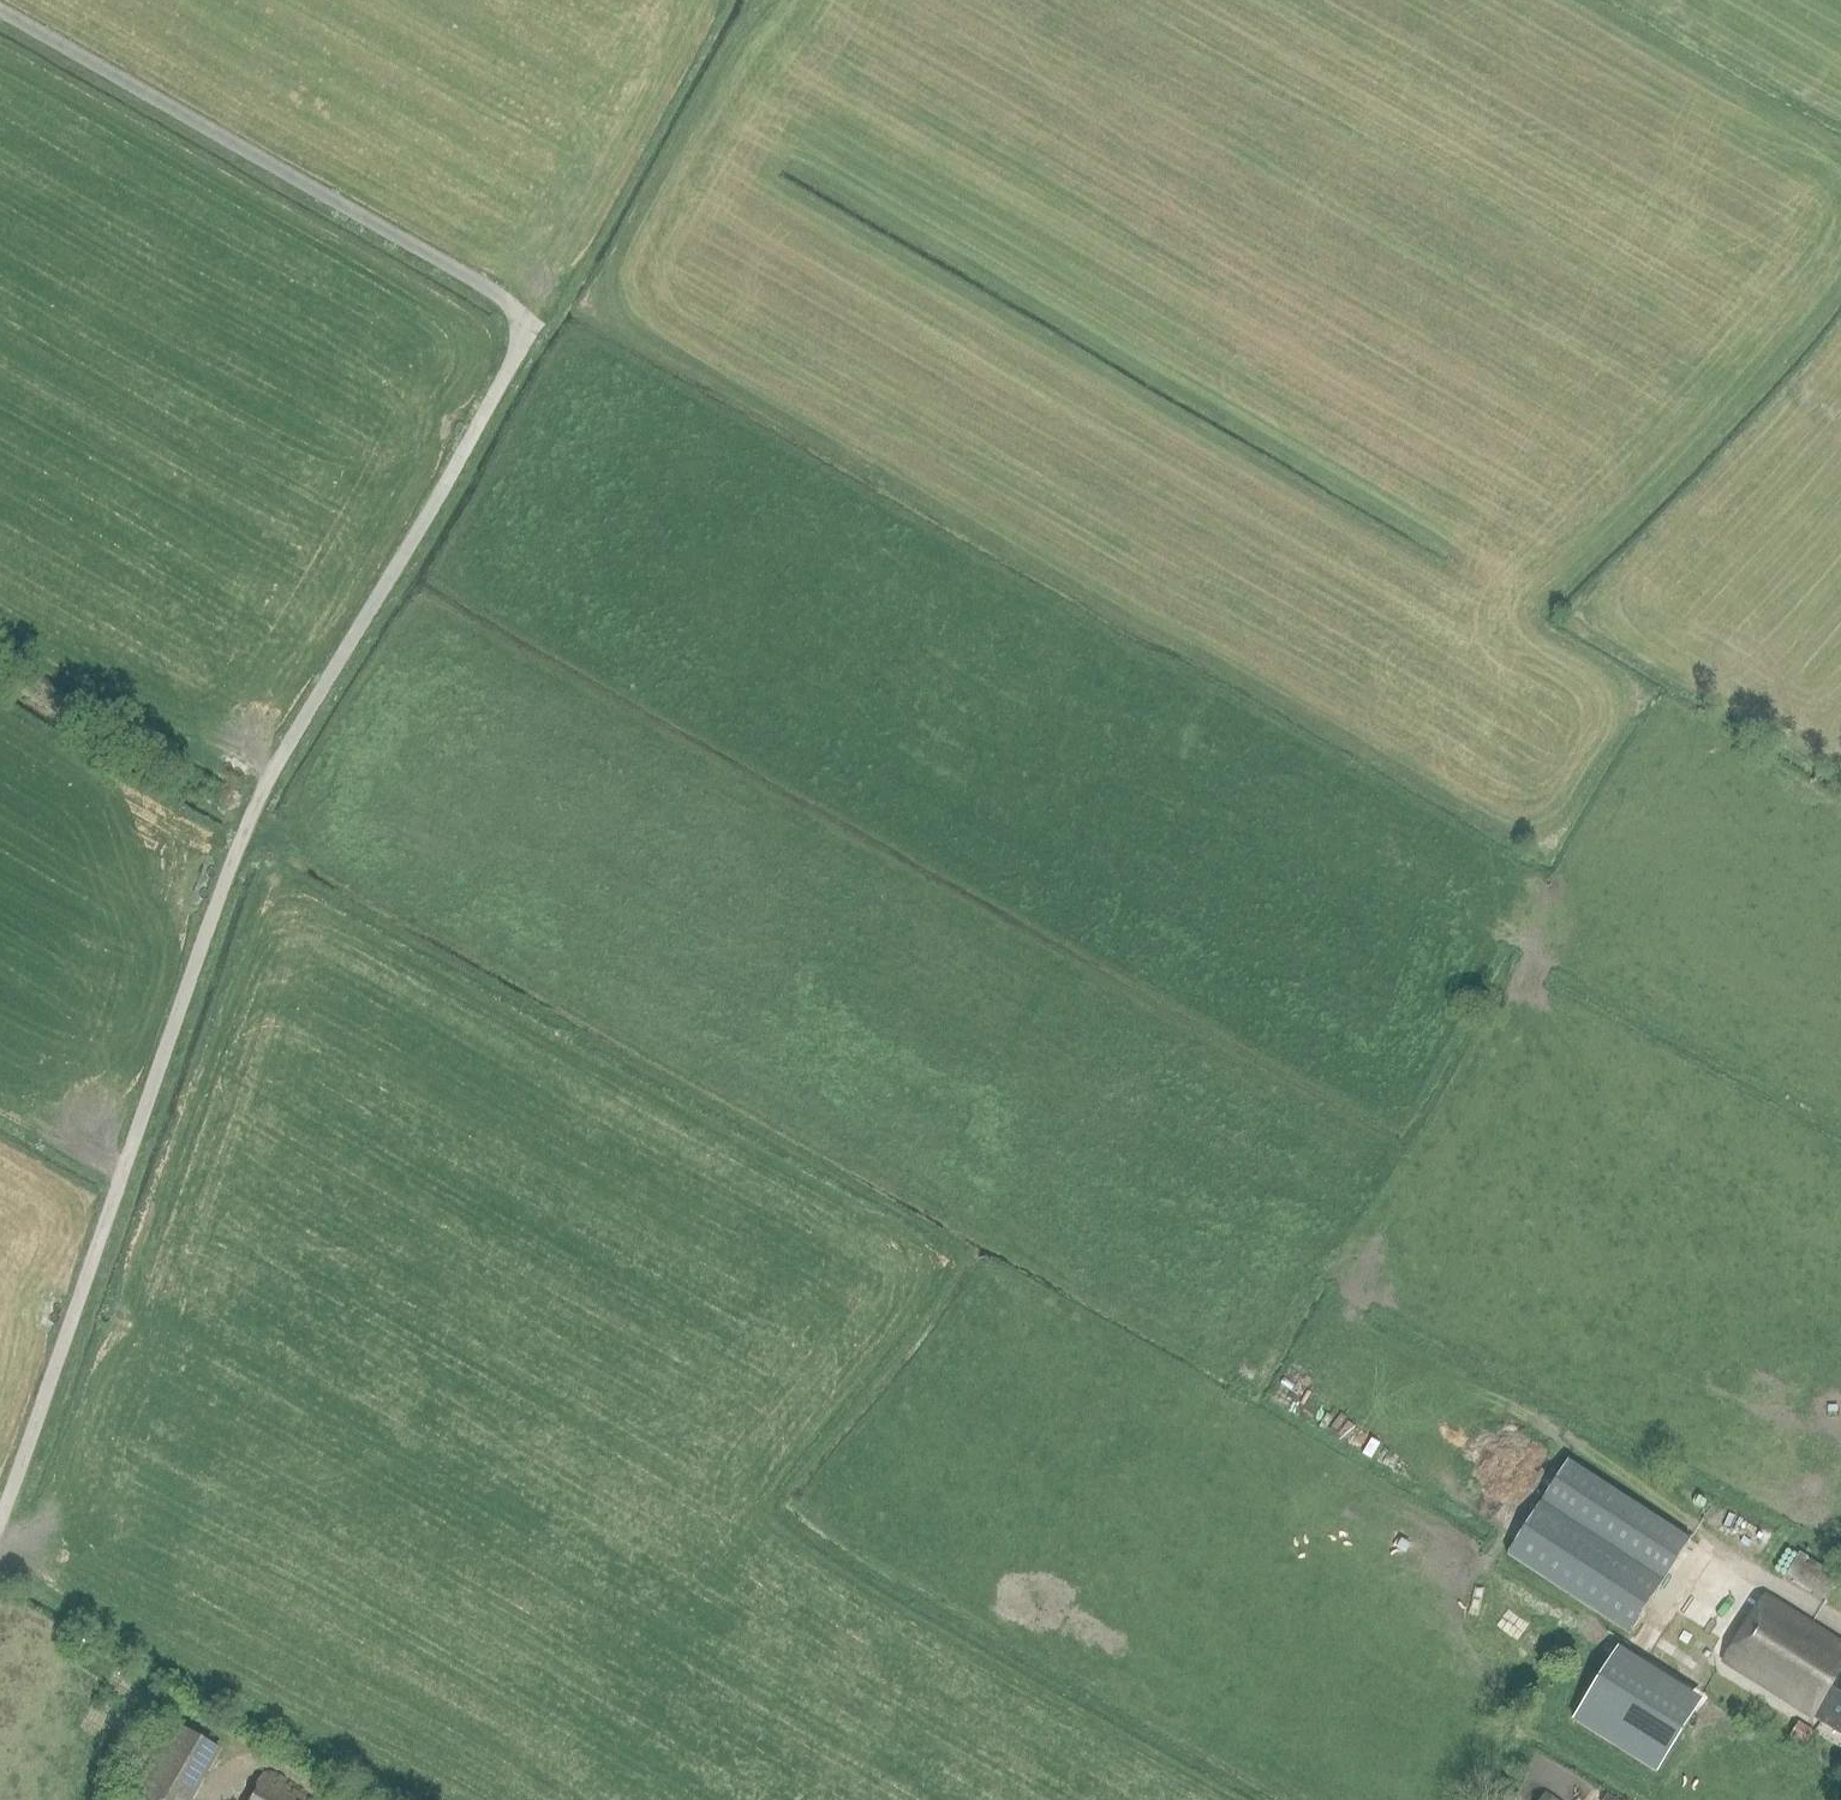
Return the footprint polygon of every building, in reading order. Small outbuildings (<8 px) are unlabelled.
[(1692,1541),(1566,1458),(1505,1552),(1631,1635),(1692,1541)] [(1840,1583),(1840,1579),(1802,1555),(1788,1576),(1829,1602),(1840,1583)] [(1766,1597),(1726,1660),(1840,1734),(1840,1644),(1766,1597)] [(1574,1719),(1577,1721),(1654,1771),(1655,1770),(1672,1743),(1700,1701),(1699,1700),(1620,1648),(1574,1719)] [(173,1720),(123,1799),(195,1799),(225,1753),(173,1720)] [(1815,1730),(1801,1721),(1792,1735),(1806,1744),(1815,1730)] [(261,1775),(247,1799),(306,1799),(261,1775)] [(1549,1790),(1542,1799),(1563,1799),(1549,1790)]
